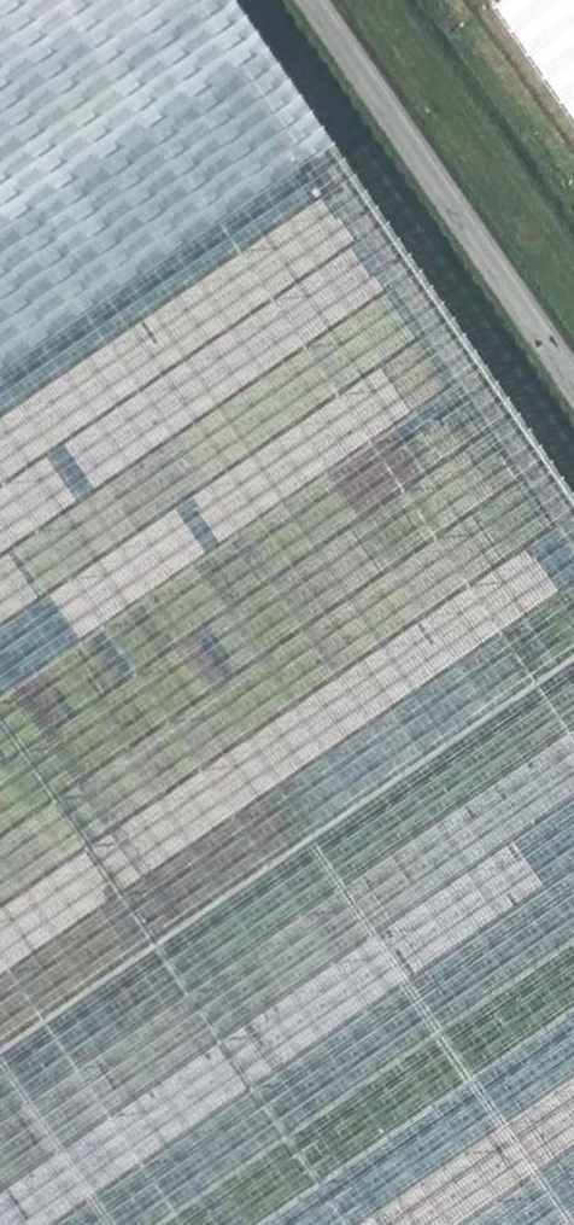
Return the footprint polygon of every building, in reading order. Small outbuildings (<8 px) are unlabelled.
[(454,342),(220,0),(0,0),(0,1224),(573,1224),(573,515),(454,342)] [(505,6),(573,114),(573,0),(514,0),(505,6)]
